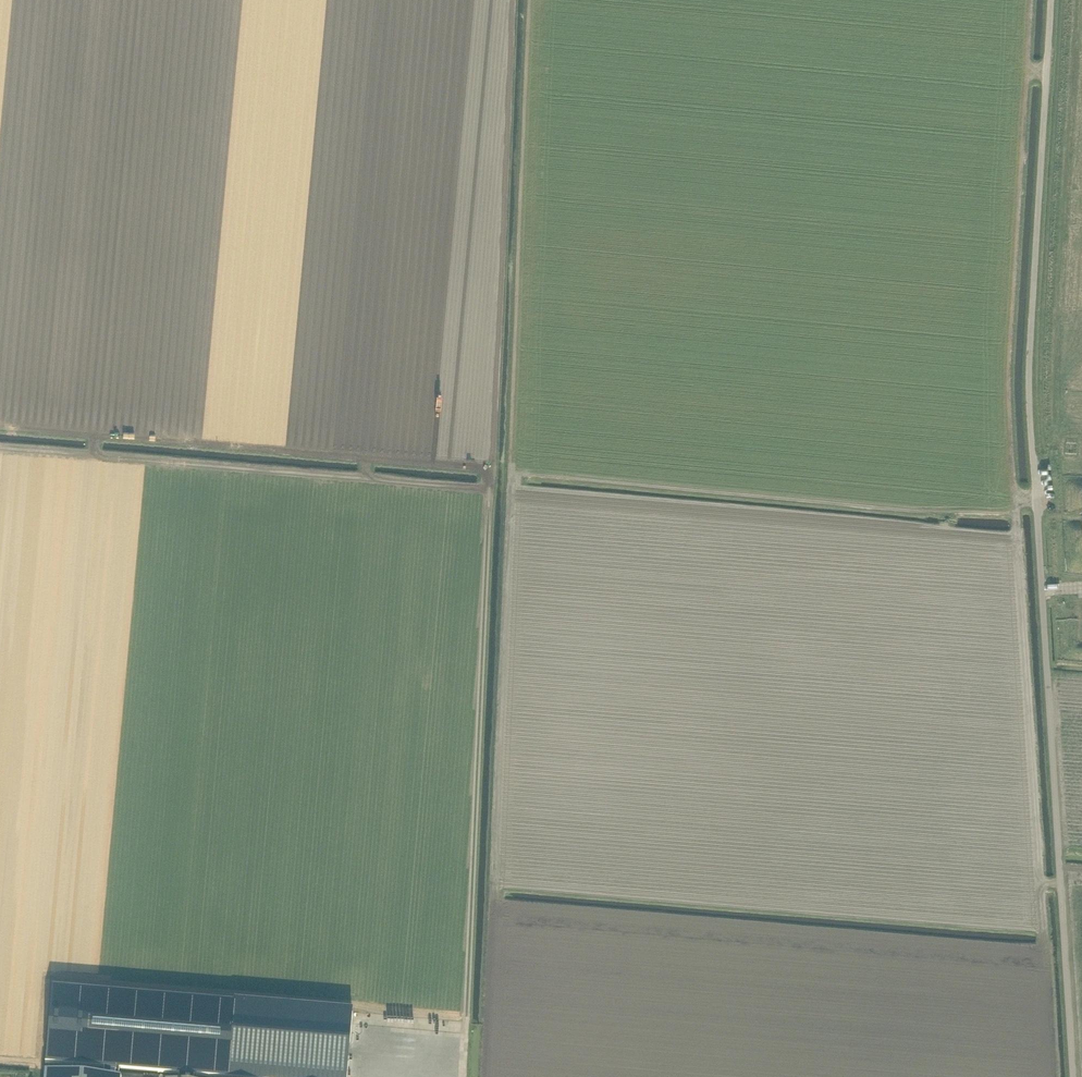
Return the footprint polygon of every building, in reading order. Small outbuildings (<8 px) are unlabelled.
[(349,1018),(52,993),(46,1064),(200,1076),(344,1076),(349,1018)]
